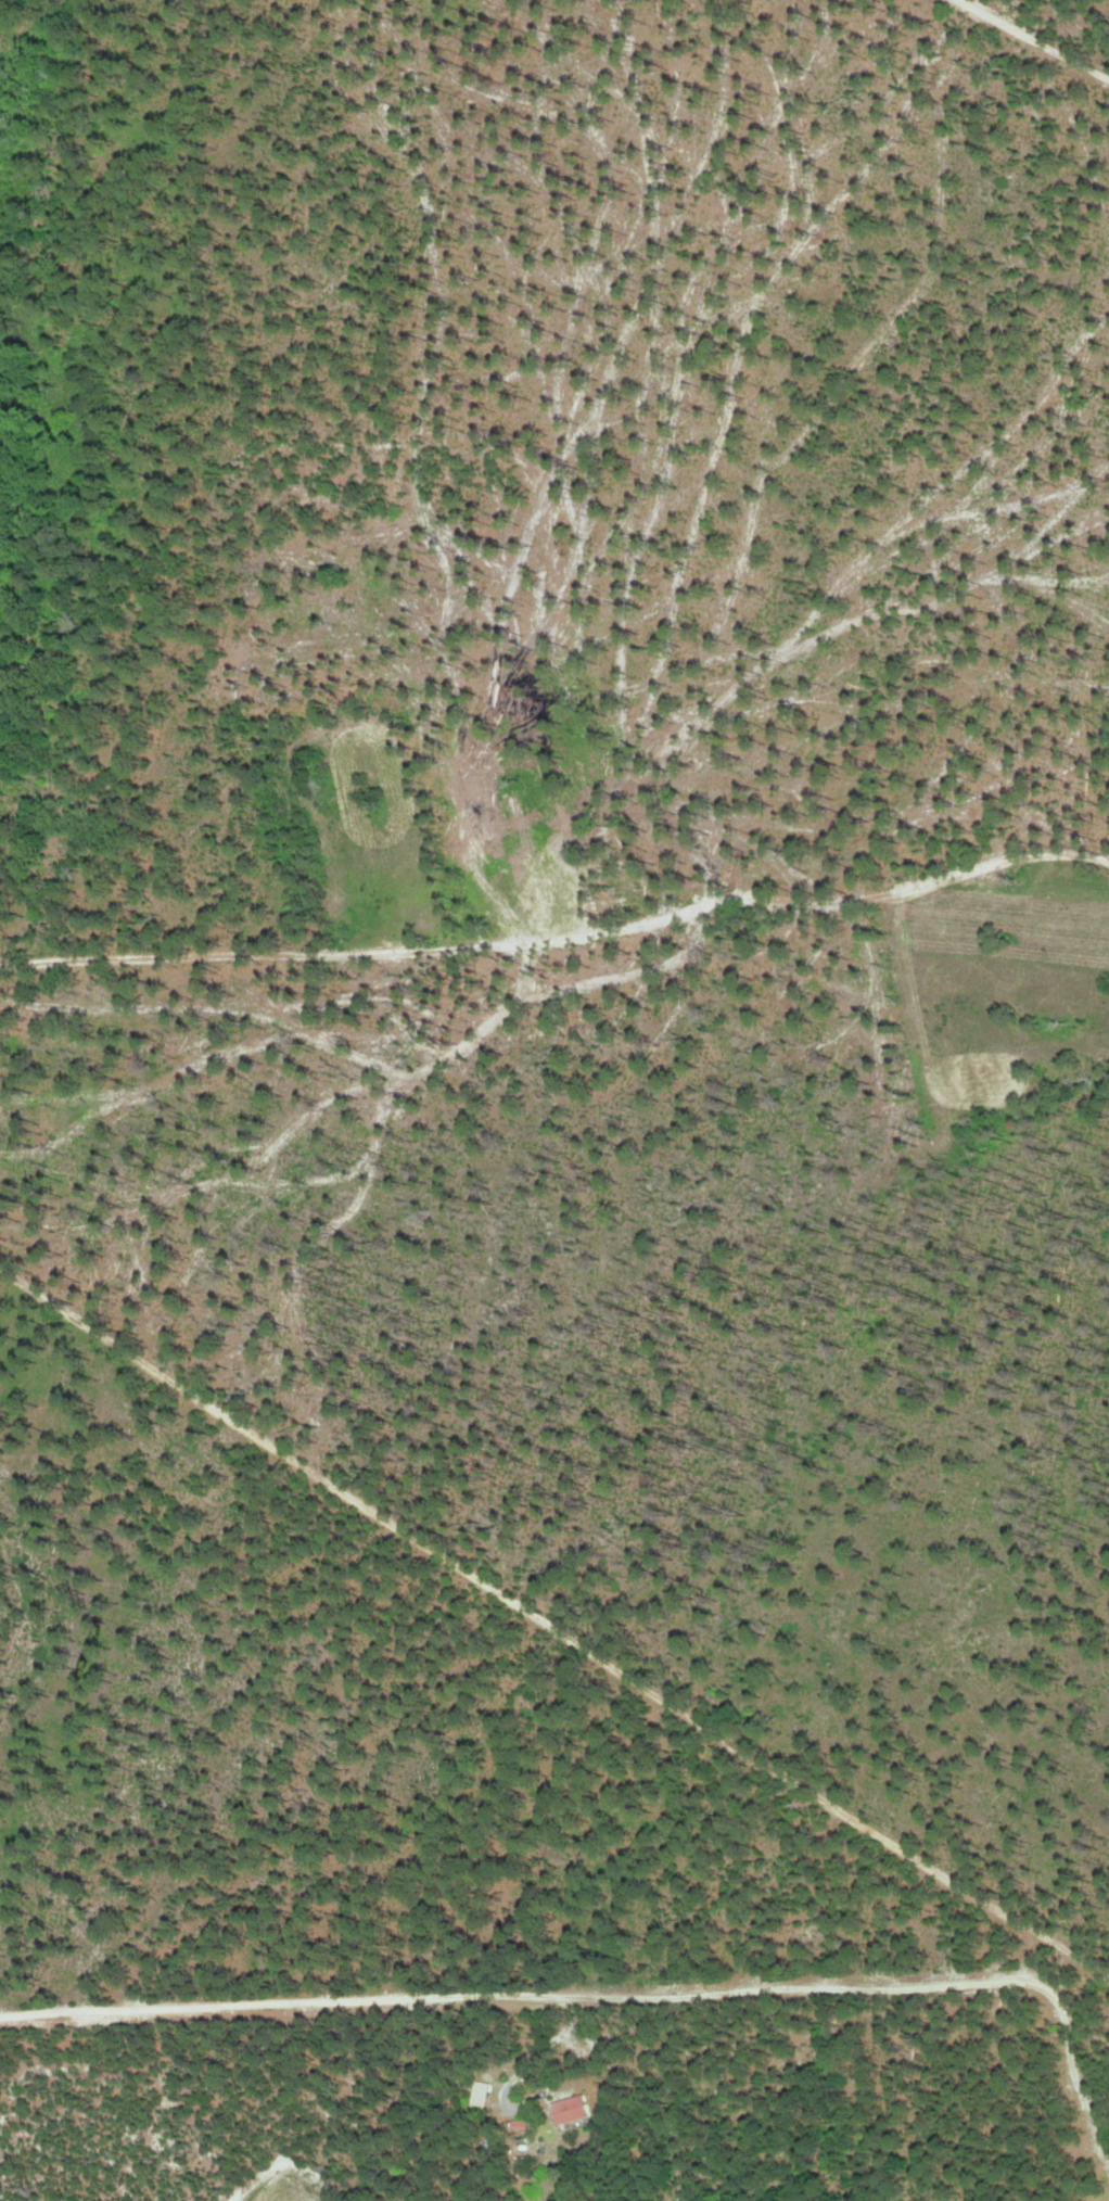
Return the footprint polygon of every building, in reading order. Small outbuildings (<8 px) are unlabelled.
[(556,2100),(560,2123),(590,2118),(586,2095),(556,2100)]
